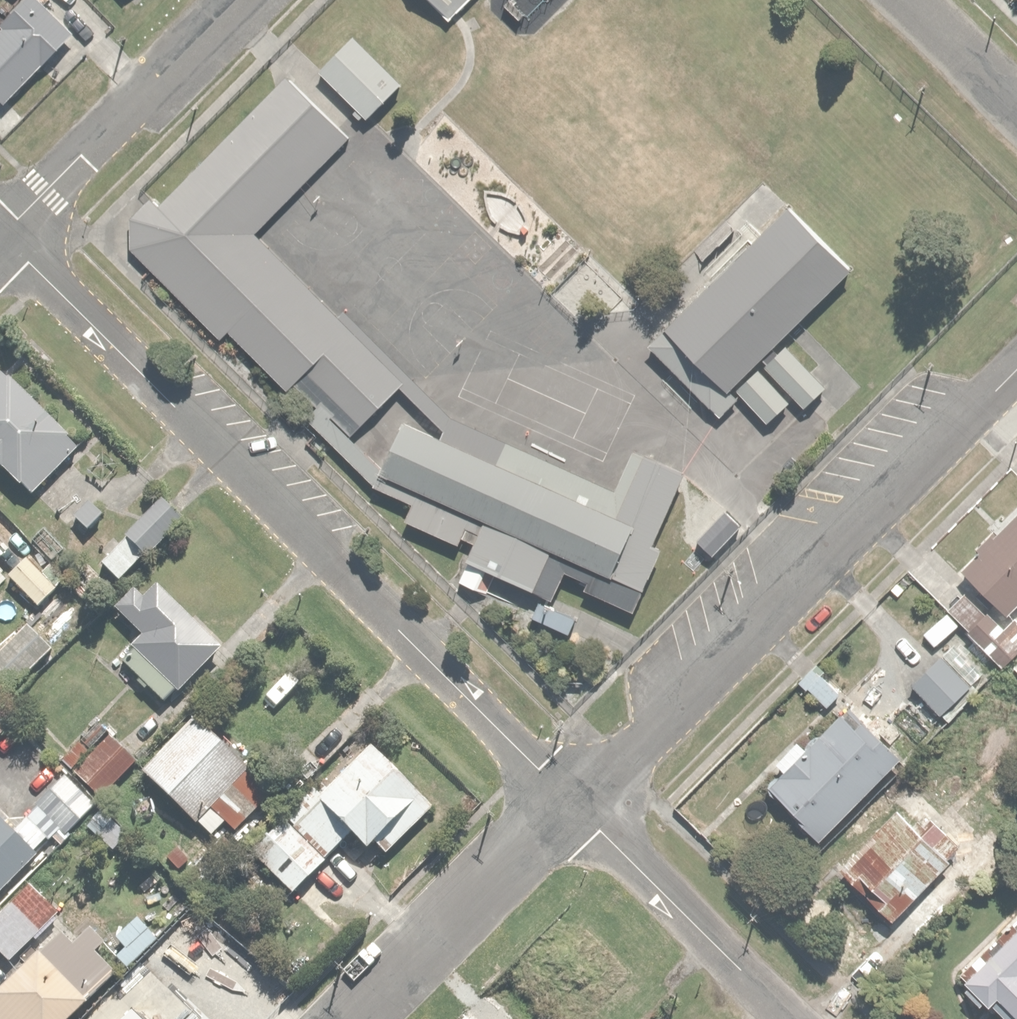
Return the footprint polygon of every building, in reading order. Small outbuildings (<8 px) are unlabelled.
[(50,0),(18,0),(0,18),(0,23),(2,25),(0,27),(0,96),(2,98),(39,61),(74,26),(50,0)] [(453,18),(471,0),(434,0),(453,18)] [(400,83),(351,34),(316,68),(366,117),(400,83)] [(349,135),(287,74),(134,228),(345,437),(402,380),(253,231),(349,135)] [(855,269),(791,202),(640,347),(704,413),(855,269)] [(829,388),(789,346),(751,383),(791,424),(829,388)] [(32,491),(79,441),(0,365),(0,460),(32,491)] [(643,524),(406,418),(377,482),(418,501),(406,529),(539,588),(555,553),(617,581),(643,524)] [(71,514),(85,529),(103,513),(90,498),(71,514)] [(102,559),(123,579),(177,522),(157,502),(102,559)] [(1003,607),(1016,593),(1016,507),(960,564),(974,578),(946,605),(1001,661),(1016,645),(1016,621),(1003,607)] [(27,550),(7,570),(41,603),(60,583),(27,550)] [(111,603),(138,631),(130,639),(135,644),(122,656),(165,700),(222,643),(158,579),(145,593),(133,581),(111,603)] [(48,644),(24,621),(0,646),(0,685),(5,690),(48,644)] [(940,649),(910,679),(947,715),(977,685),(940,649)] [(814,660),(800,678),(830,703),(845,685),(814,660)] [(846,702),(763,778),(818,839),(901,763),(846,702)] [(224,821),(234,830),(272,791),(193,714),(140,767),(210,835),(224,821)] [(93,749),(81,737),(61,759),(100,795),(135,759),(108,733),(93,749)] [(434,804),(366,738),(320,785),(315,781),(249,850),(290,889),(349,827),(365,843),(371,837),(387,853),(434,804)] [(895,806),(838,865),(855,881),(864,872),(884,891),(876,899),(902,924),(927,897),(916,886),(967,834),(940,808),(944,803),(905,765),(880,791),(895,806)] [(93,801),(63,771),(8,825),(0,816),(0,894),(93,801)] [(226,829),(181,877),(200,895),(244,847),(226,829)] [(978,831),(931,885),(952,904),(999,850),(978,831)] [(162,940),(191,901),(193,898),(158,872),(142,893),(158,905),(143,926),(162,940)] [(0,911),(0,946),(13,958),(61,906),(30,878),(0,911)] [(960,966),(969,976),(963,982),(985,1004),(992,998),(1012,1018),(1016,1018),(1016,910),(960,966)] [(3,1018),(62,1018),(111,966),(61,920),(0,985),(0,1016),(3,1018)] [(135,998),(113,1018),(155,1018),(135,998)]
